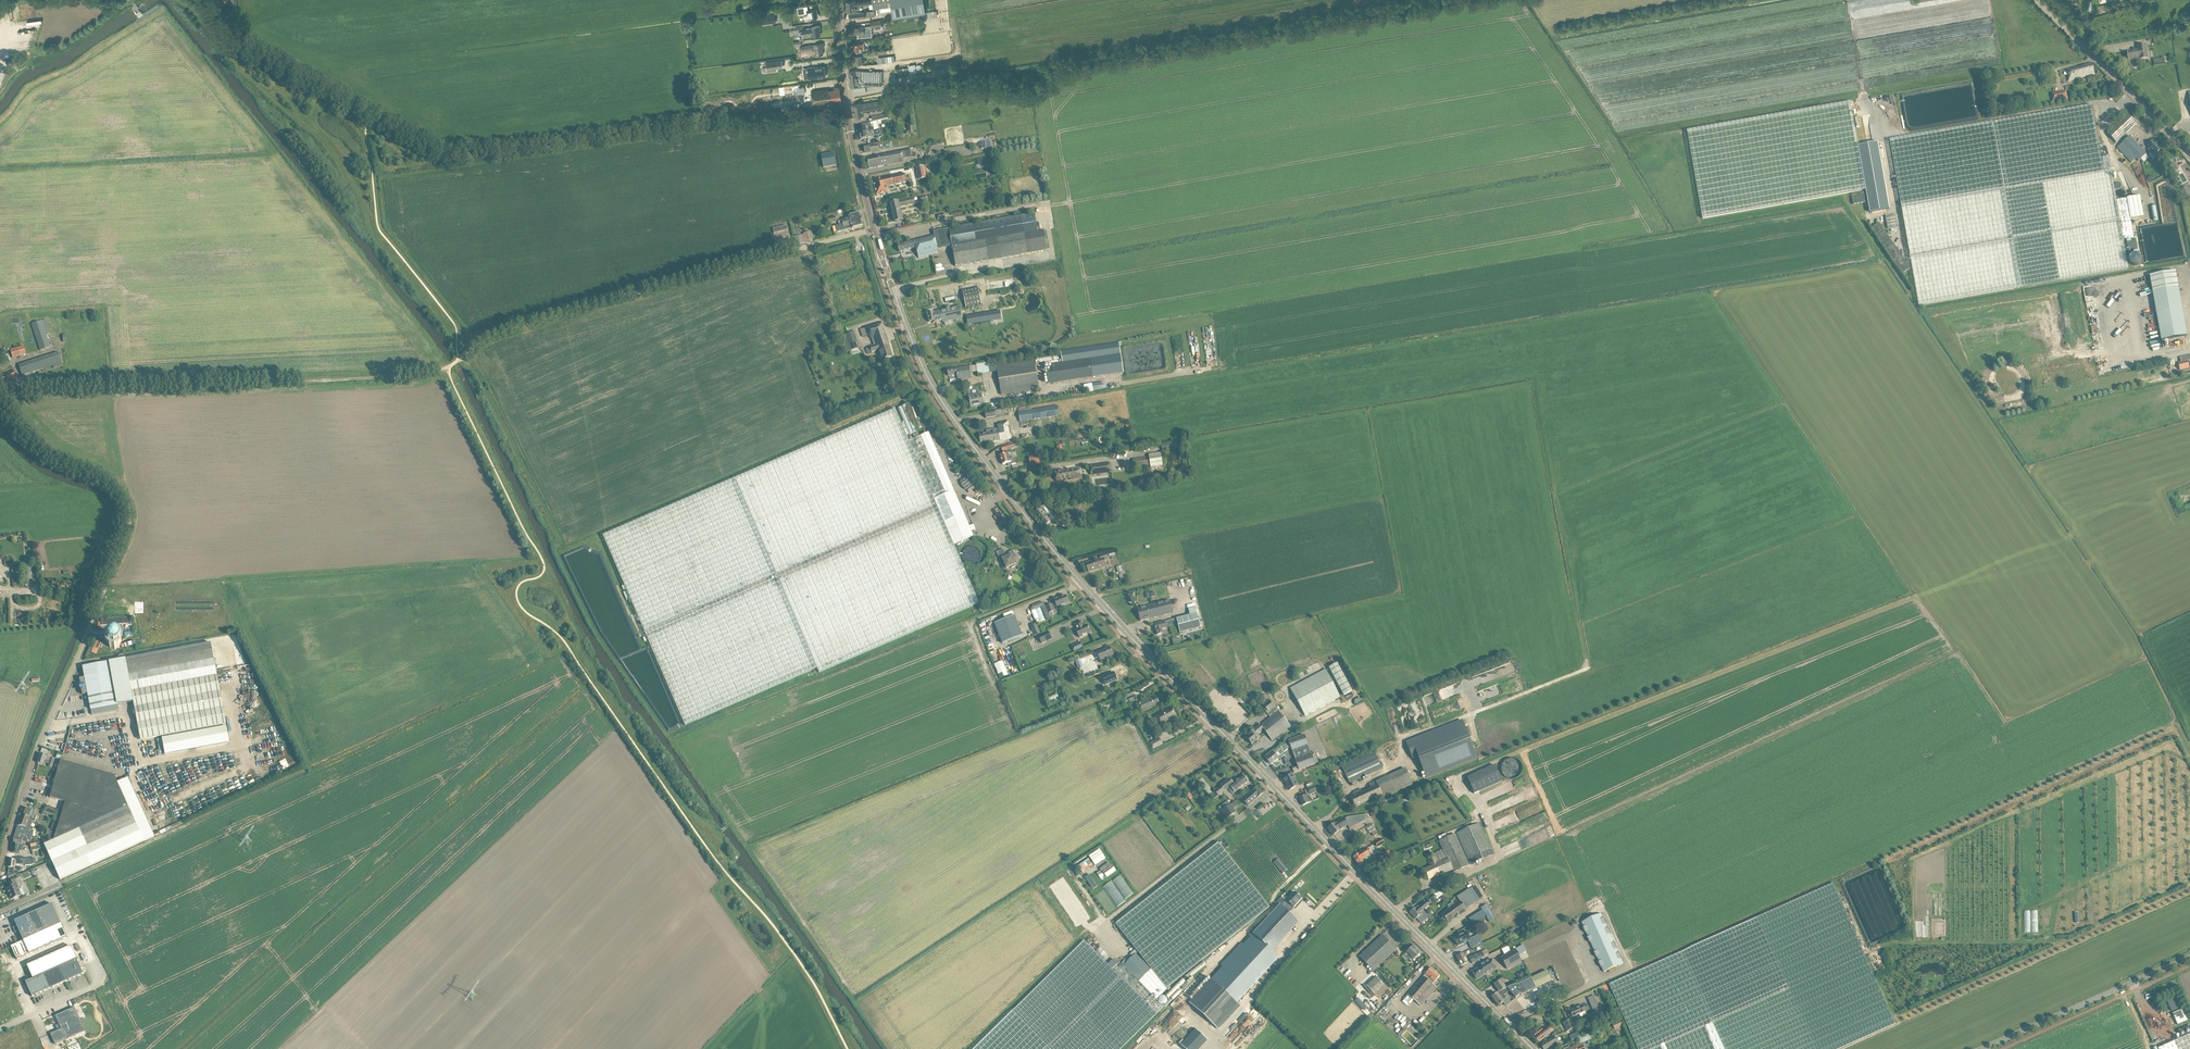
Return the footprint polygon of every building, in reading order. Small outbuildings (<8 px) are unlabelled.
[(873,4),(873,8),(892,6),(893,17),(926,12),(924,0),(862,0),(846,2),(847,11),(860,10),(859,5),(873,4)] [(2106,4),(2098,6),(2100,13),(2107,11),(2106,4)] [(806,6),(798,7),(799,14),(807,13),(808,19),(818,18),(818,17),(819,16),(818,13),(817,13),(816,9),(808,10),(807,10),(806,6)] [(875,16),(875,10),(849,13),(850,19),(875,16)] [(811,27),(803,29),(804,37),(813,35),(813,36),(820,35),(820,30),(821,30),(820,26),(811,27)] [(867,26),(851,28),(852,34),(858,33),(858,38),(869,36),(867,26)] [(823,54),(821,43),(800,46),(801,51),(812,50),(812,51),(816,50),(816,56),(821,55),(821,54),(823,54)] [(2148,58),(2146,44),(2137,46),(2138,49),(2127,51),(2128,60),(2139,58),(2139,59),(2148,58)] [(862,59),(862,56),(867,55),(867,52),(857,53),(857,56),(854,56),(855,63),(865,62),(865,59),(862,59)] [(777,69),(776,61),(766,62),(767,70),(770,70),(769,68),(774,67),(774,69),(777,69)] [(2086,75),(2095,73),(2092,63),(2066,70),(2069,81),(2081,78),(2086,76),(2086,75)] [(815,67),(807,68),(808,74),(804,74),(805,79),(826,76),(825,66),(815,68),(815,67)] [(866,91),(865,80),(867,80),(867,81),(882,82),(882,72),(868,71),(856,70),(849,71),(851,87),(852,87),(852,93),(866,91)] [(822,89),(811,91),(814,107),(826,106),(825,102),(841,100),(840,89),(839,89),(828,90),(828,89),(822,89)] [(799,90),(782,93),(784,102),(801,99),(799,90)] [(2067,92),(2058,93),(2057,92),(2051,93),(2053,102),(2068,99),(2067,92)] [(878,101),(862,104),(864,113),(880,110),(878,101)] [(864,113),(862,104),(852,105),(854,117),(864,115),(863,113),(864,113)] [(2133,239),(2130,219),(2143,217),(2139,197),(2116,201),(2109,157),(2101,158),(2095,128),(2091,105),(1993,123),(1891,141),(1919,304),(2100,273),(2128,268),(2123,241),(2133,239)] [(1878,142),(1858,146),(1851,106),(1689,135),(1704,221),(1867,193),(1870,213),(1890,209),(1878,142)] [(2116,143),(2133,127),(2137,123),(2128,114),(2107,133),(2116,143)] [(873,125),(866,126),(858,128),(859,134),(875,131),(873,125)] [(880,130),(875,131),(859,134),(860,139),(871,137),(871,136),(880,134),(880,130)] [(2146,154),(2129,136),(2117,148),(2131,162),(2135,158),(2138,161),(2146,154)] [(2153,140),(2148,146),(2150,148),(2148,150),(2151,153),(2149,155),(2153,159),(2155,157),(2160,153),(2159,151),(2161,149),(2153,140)] [(884,149),(883,144),(870,146),(870,145),(864,146),(865,152),(884,149)] [(885,154),(867,158),(869,168),(885,165),(904,162),(903,158),(911,156),(910,148),(885,153),(885,154)] [(831,160),(822,162),(823,167),(831,166),(836,165),(835,159),(831,160)] [(2139,178),(2144,177),(2139,162),(2133,164),(2139,178)] [(924,167),(916,168),(917,172),(917,173),(920,172),(921,179),(926,178),(924,167)] [(887,187),(906,182),(904,174),(873,181),(877,195),(888,193),(887,187)] [(2180,188),(2183,199),(2189,197),(2189,194),(2188,187),(2180,188)] [(903,220),(899,207),(914,203),(913,198),(890,203),(895,222),(903,220)] [(861,219),(860,213),(849,216),(849,218),(838,221),(839,225),(843,224),(861,219)] [(1041,251),(1035,213),(933,231),(935,236),(898,245),(900,252),(916,248),(919,258),(939,253),(938,248),(952,246),(951,246),(951,249),(952,249),(956,266),(1041,251)] [(863,225),(861,219),(843,224),(839,225),(835,226),(837,232),(852,228),(852,229),(863,226),(863,225)] [(803,233),(803,231),(801,231),(799,221),(790,223),(796,245),(806,243),(803,233)] [(1879,222),(1871,227),(1888,254),(1896,249),(1879,222)] [(813,241),(811,231),(803,233),(806,243),(813,241)] [(2135,241),(2126,242),(2128,256),(2138,254),(2135,241)] [(2176,271),(2149,276),(2161,340),(2187,336),(2176,271)] [(978,287),(963,291),(967,307),(982,304),(978,287)] [(962,317),(960,306),(956,307),(955,300),(938,304),(940,310),(927,313),(929,322),(932,321),(933,323),(942,321),(943,322),(962,317)] [(1000,311),(984,313),(985,322),(1001,319),(1000,311)] [(50,347),(42,321),(32,324),(40,350),(50,347)] [(890,345),(882,323),(877,324),(866,328),(868,336),(870,335),(872,339),(874,345),(866,348),(868,354),(879,350),(883,360),(893,357),(889,346),(890,345)] [(966,327),(956,329),(957,336),(967,334),(966,327)] [(859,348),(854,332),(846,334),(851,351),(859,348)] [(1060,351),(1062,362),(1051,363),(1053,373),(1047,373),(1048,383),(1124,372),(1119,342),(1060,351)] [(26,354),(24,346),(11,350),(13,357),(26,354)] [(58,352),(42,357),(19,364),(22,375),(53,366),(53,368),(63,365),(58,352)] [(1039,390),(1035,360),(997,366),(1001,395),(1039,390)] [(886,369),(883,361),(872,365),(875,373),(886,369)] [(2178,363),(2180,371),(2189,369),(2189,367),(2189,361),(2178,363)] [(972,379),(970,367),(948,370),(949,376),(957,375),(958,381),(972,379)] [(11,379),(17,377),(13,370),(0,377),(0,378),(3,384),(5,382),(6,385),(5,385),(9,392),(16,389),(11,379)] [(984,405),(981,393),(972,395),(973,398),(969,399),(971,407),(984,405)] [(1059,416),(1058,406),(1018,411),(1020,421),(1059,416)] [(970,527),(954,491),(952,486),(929,432),(909,441),(895,409),(604,536),(686,726),(818,669),(819,672),(979,603),(954,545),(974,536),(972,532),(976,530),(974,525),(970,527)] [(1012,438),(1008,420),(1000,422),(1001,425),(997,426),(998,428),(995,429),(986,431),(987,433),(979,434),(981,444),(1012,438)] [(1178,441),(1161,444),(1162,451),(1179,448),(1178,441)] [(1010,459),(1009,455),(1013,453),(1011,449),(1015,447),(1014,444),(1001,447),(1002,451),(1003,451),(1004,454),(1000,455),(1003,465),(1007,463),(1008,466),(1016,463),(1014,457),(1010,459)] [(1149,455),(1149,456),(1132,459),(1134,468),(1161,464),(1160,453),(1149,455)] [(1040,455),(1029,457),(1031,466),(1040,464),(1039,461),(1045,460),(1044,454),(1040,455)] [(1109,462),(1090,465),(1091,475),(1111,473),(1109,462)] [(1082,478),(1080,466),(1063,469),(1062,470),(1055,471),(1056,481),(1063,480),(1063,481),(1082,478)] [(1180,476),(1181,480),(1190,479),(1188,468),(1184,469),(1185,475),(1180,476)] [(1090,484),(1083,485),(1085,495),(1092,494),(1090,484)] [(1051,517),(1048,513),(1045,515),(1040,508),(1034,512),(1045,526),(1049,523),(1051,522),(1048,519),(1051,517)] [(1077,521),(1075,513),(1064,516),(1066,524),(1077,521)] [(1016,564),(1012,555),(1015,554),(1013,550),(1005,554),(1003,549),(996,552),(1000,560),(1003,559),(1005,564),(1005,565),(1005,566),(1006,567),(1006,568),(1011,566),(1012,568),(1016,566),(1015,564),(1016,564)] [(1106,566),(1104,561),(1108,560),(1106,553),(1099,555),(1100,559),(1086,563),(1089,572),(1106,566)] [(1121,581),(1127,579),(1123,565),(1117,567),(1121,581)] [(1069,603),(1066,595),(1054,600),(1057,607),(1069,603)] [(1173,613),(1170,600),(1137,609),(1140,621),(1146,619),(1173,613)] [(144,602),(135,602),(135,613),(138,613),(144,613),(144,602)] [(1055,611),(1052,604),(1046,606),(1049,613),(1055,611)] [(1201,629),(1197,613),(1196,606),(1188,608),(1190,615),(1176,618),(1176,619),(1178,625),(1180,634),(1201,629)] [(1002,644),(1023,636),(1015,615),(995,623),(1002,644)] [(132,625),(131,617),(101,619),(101,626),(128,624),(128,625),(132,625)] [(1091,633),(1087,625),(1084,626),(1081,621),(1074,624),(1077,629),(1076,630),(1080,638),(1091,633)] [(1163,633),(1162,629),(1166,628),(1165,621),(1154,624),(1156,631),(1156,630),(1157,635),(1163,633)] [(1039,633),(1036,623),(1030,625),(1034,635),(1039,633)] [(1049,632),(1038,637),(1042,644),(1052,639),(1049,632)] [(122,642),(122,641),(121,641),(119,638),(120,637),(119,637),(119,636),(118,637),(115,635),(114,635),(110,637),(109,637),(109,638),(108,642),(107,642),(108,643),(110,646),(110,647),(111,647),(114,648),(115,649),(116,648),(119,647),(120,647),(120,646),(121,642),(122,642)] [(120,645),(122,649),(136,644),(134,641),(120,645)] [(226,724),(212,648),(211,643),(125,659),(109,662),(83,667),(85,677),(79,678),(80,685),(79,685),(80,689),(81,688),(82,695),(88,694),(91,709),(92,715),(118,710),(117,704),(133,701),(141,740),(146,739),(226,724)] [(1113,655),(1109,646),(1091,654),(1096,663),(1113,655)] [(1078,669),(1083,667),(1080,659),(1075,661),(1078,669)] [(1001,661),(992,664),(998,678),(1007,675),(1001,661)] [(1337,663),(1329,668),(1344,695),(1352,691),(1337,663)] [(1325,669),(1291,688),(1305,716),(1340,697),(1325,669)] [(1114,672),(1102,677),(1106,685),(1117,680),(1114,672)] [(1291,727),(1279,711),(1266,695),(1259,700),(1269,712),(1267,713),(1270,717),(1254,730),(1254,729),(1247,734),(1249,736),(1246,738),(1252,744),(1260,737),(1258,734),(1264,730),(1273,741),(1291,727)] [(1135,701),(1133,696),(1125,699),(1127,704),(1135,701)] [(1156,704),(1159,703),(1156,697),(1151,699),(1150,697),(1139,702),(1143,712),(1157,706),(1156,704)] [(1174,718),(1177,717),(1172,707),(1154,716),(1160,727),(1172,721),(1175,720),(1174,718)] [(1418,757),(1427,778),(1478,758),(1463,721),(1407,743),(1413,759),(1418,757)] [(227,726),(162,738),(165,754),(230,743),(227,726)] [(1283,753),(1287,749),(1290,747),(1291,750),(1292,750),(1293,752),(1295,757),(1296,760),(1295,760),(1297,766),(1292,767),(1293,771),(1299,770),(1315,764),(1318,762),(1314,752),(1311,753),(1307,744),(1308,744),(1305,734),(1288,740),(1288,741),(1266,758),(1271,764),(1278,759),(1278,760),(1284,755),(1283,753)] [(1160,738),(1150,743),(1153,750),(1163,744),(1160,738)] [(1381,768),(1374,752),(1341,767),(1349,784),(1381,768)] [(52,768),(55,759),(41,754),(38,763),(43,765),(44,762),(49,764),(48,766),(52,768)] [(1515,778),(1518,777),(1520,774),(1522,771),(1522,768),(1521,764),(1519,762),(1517,760),(1513,758),(1510,758),(1507,759),(1504,761),(1502,764),(1501,767),(1501,771),(1503,774),(1505,777),(1508,778),(1512,779),(1515,778)] [(44,845),(45,848),(58,875),(60,880),(154,836),(152,831),(128,778),(118,782),(114,775),(108,774),(66,762),(61,760),(57,774),(56,778),(50,798),(66,802),(63,811),(61,817),(56,832),(54,840),(44,845)] [(1467,778),(1474,794),(1502,781),(1495,765),(1467,778)] [(1385,798),(1413,784),(1406,768),(1377,782),(1377,780),(1369,784),(1371,788),(1362,792),(1360,789),(1354,792),(1355,795),(1351,797),(1355,806),(1383,794),(1385,798)] [(1235,792),(1248,782),(1243,775),(1233,784),(1230,779),(1221,786),(1221,787),(1215,791),(1218,796),(1230,786),(1235,792)] [(1292,775),(1284,779),(1289,791),(1298,786),(1295,779),(1292,775)] [(1208,792),(1211,789),(1202,778),(1198,782),(1208,792)] [(1309,795),(1316,792),(1313,785),(1307,788),(1308,789),(1305,791),(1306,794),(1305,795),(1300,798),(1303,805),(1312,801),(1309,795)] [(1258,798),(1263,793),(1257,786),(1252,791),(1242,799),(1248,806),(1258,798)] [(1213,793),(1210,796),(1213,800),(1218,796),(1215,791),(1213,793)] [(1221,811),(1227,819),(1236,812),(1230,805),(1221,811)] [(45,806),(44,812),(61,817),(63,811),(47,806),(46,807),(45,806)] [(35,815),(36,812),(26,808),(24,815),(32,817),(31,820),(33,821),(35,822),(37,815),(35,815)] [(30,828),(33,821),(31,820),(32,817),(24,815),(22,819),(20,819),(18,826),(30,828)] [(1334,823),(1328,828),(1333,835),(1340,830),(1344,828),(1348,825),(1350,829),(1359,824),(1355,816),(1348,817),(1345,819),(1344,818),(1335,823),(1334,823)] [(1493,854),(1479,823),(1457,833),(1471,864),(1493,854)] [(1372,824),(1367,827),(1370,834),(1376,830),(1372,824)] [(18,826),(14,838),(22,838),(31,840),(32,836),(33,828),(30,828),(18,826)] [(1469,865),(1455,834),(1439,841),(1443,850),(1432,854),(1434,858),(1430,860),(1433,866),(1424,869),(1429,880),(1440,875),(1452,870),(1453,872),(1469,865)] [(1382,839),(1375,843),(1377,847),(1385,843),(1382,839)] [(1160,840),(1118,874),(1134,895),(1177,862),(1160,840)] [(23,851),(23,844),(21,844),(13,843),(12,843),(12,852),(20,853),(20,851),(23,851)] [(1164,1007),(1156,999),(1167,989),(1166,989),(1269,907),(1221,846),(1219,844),(1219,843),(1116,924),(1151,969),(1136,954),(1128,961),(1126,959),(1122,963),(1124,965),(1124,966),(1122,964),(1115,972),(1084,940),(974,1048),(1121,1048),(1164,1007)] [(1099,849),(1089,855),(1095,865),(1106,859),(1099,849)] [(1362,858),(1369,854),(1366,849),(1353,857),(1359,865),(1364,862),(1362,858)] [(9,859),(8,867),(9,867),(8,874),(13,872),(14,868),(14,864),(24,864),(24,857),(21,857),(15,858),(15,860),(9,859)] [(1287,870),(1278,859),(1274,862),(1283,873),(1287,870)] [(1106,877),(1115,870),(1112,866),(1103,872),(1106,877)] [(20,878),(8,883),(10,887),(7,888),(11,899),(21,895),(19,890),(20,889),(21,889),(22,888),(23,886),(23,884),(23,883),(20,878)] [(1833,883),(1693,946),(1681,952),(1609,984),(1638,1048),(1839,1048),(1896,1024),(1833,883)] [(1466,910),(1477,903),(1468,890),(1457,897),(1460,901),(1454,904),(1453,902),(1450,904),(1451,904),(1448,906),(1449,908),(1441,913),(1448,923),(1466,910)] [(1301,899),(1294,892),(1281,906),(1287,911),(1292,906),(1293,907),(1301,899)] [(1430,904),(1436,899),(1433,895),(1426,898),(1430,904)] [(1420,913),(1426,908),(1428,906),(1425,902),(1416,910),(1415,908),(1410,912),(1416,919),(1421,914),(1420,913)] [(61,924),(52,904),(40,910),(48,929),(55,927),(61,924)] [(1487,904),(1481,908),(1489,922),(1495,918),(1487,904)] [(1281,906),(1254,934),(1272,951),(1299,923),(1299,922),(1288,912),(1287,911),(1281,906)] [(48,929),(40,910),(27,915),(36,935),(42,932),(48,929)] [(1601,914),(1582,922),(1584,927),(1586,932),(1588,937),(1591,942),(1595,952),(1597,957),(1599,962),(1602,967),(1604,972),(1623,963),(1621,958),(1619,953),(1617,948),(1615,943),(1610,934),(1606,924),(1604,918),(1601,914)] [(17,925),(13,927),(15,932),(19,930),(23,941),(24,941),(30,938),(36,935),(27,915),(15,921),(17,925)] [(61,924),(55,927),(61,940),(67,937),(61,924)] [(55,927),(48,929),(54,943),(61,940),(55,927)] [(48,929),(42,932),(48,946),(54,943),(48,929)] [(42,932),(36,935),(42,948),(48,946),(42,932)] [(1459,936),(1454,938),(1458,946),(1468,941),(1469,942),(1468,942),(1471,949),(1482,943),(1478,935),(1474,937),(1470,939),(1468,934),(1467,932),(1466,932),(1463,934),(1462,934),(1461,933),(1458,935),(1459,936)] [(36,935),(30,938),(36,951),(42,948),(36,935)] [(1373,971),(1396,949),(1382,935),(1360,956),(1373,971)] [(30,938),(24,941),(30,954),(36,951),(30,938)] [(23,941),(17,943),(23,957),(30,954),(24,941),(23,941)] [(17,943),(11,946),(17,960),(23,957),(17,943)] [(1273,957),(1259,944),(1230,975),(1219,986),(1212,979),(1189,1003),(1218,1029),(1240,1005),(1237,1002),(1268,968),(1268,969),(1276,960),(1275,959),(1277,956),(1275,954),(1273,957)] [(71,946),(64,949),(70,962),(77,959),(71,946)] [(1100,946),(1095,950),(1104,960),(1109,956),(1100,946)] [(1413,961),(1420,953),(1413,946),(1406,953),(1405,953),(1404,954),(1411,962),(1412,961),(1413,960),(1413,961)] [(64,949),(58,952),(64,965),(70,962),(64,949)] [(1521,960),(1515,950),(1501,958),(1506,968),(1521,960)] [(1485,956),(1482,951),(1469,957),(1472,963),(1478,960),(1485,956)] [(58,952),(52,954),(58,968),(59,967),(64,965),(58,952)] [(1468,962),(1464,953),(1456,957),(1461,966),(1468,962)] [(52,954),(46,957),(52,970),(58,968),(52,954)] [(1222,965),(1223,967),(1225,968),(1228,969),(1230,969),(1232,968),(1234,966),(1235,964),(1235,961),(1234,959),(1233,957),(1231,956),(1229,955),(1226,955),(1225,956),(1223,957),(1222,959),(1221,961),(1221,963),(1222,965)] [(46,957),(40,960),(46,973),(52,970),(46,957)] [(83,974),(77,959),(70,962),(64,965),(59,967),(66,982),(83,974)] [(1496,968),(1491,959),(1480,965),(1481,966),(1472,971),(1476,980),(1485,974),(1485,975),(1496,968)] [(40,960),(33,963),(39,976),(43,975),(46,973),(40,960)] [(33,963),(27,965),(33,979),(39,976),(33,963)] [(66,982),(59,967),(58,968),(52,970),(46,973),(43,975),(49,989),(66,982)] [(1437,988),(1432,984),(1440,976),(1431,968),(1419,982),(1418,981),(1407,994),(1421,1006),(1437,988)] [(49,989),(43,975),(39,976),(33,979),(26,982),(32,997),(49,989)] [(1377,977),(1367,986),(1374,994),(1381,1002),(1391,993),(1384,985),(1377,977)] [(1536,988),(1531,978),(1516,985),(1515,984),(1507,987),(1509,990),(1515,998),(1520,994),(1521,996),(1522,996),(1521,995),(1536,988)] [(1175,987),(1177,990),(1185,982),(1182,979),(1175,987)] [(1504,995),(1509,990),(1507,987),(1507,988),(1501,979),(1500,980),(1494,984),(1499,992),(1497,993),(1492,997),(1499,1006),(1504,1002),(1502,1000),(1506,998),(1504,995)] [(1178,989),(1172,996),(1168,993),(1166,996),(1168,998),(1170,997),(1173,1000),(1181,992),(1178,989)] [(1594,995),(1588,998),(1593,1009),(1599,1006),(1594,995)] [(2177,996),(2167,1000),(2172,1011),(2182,1007),(2177,996)] [(1359,998),(1355,1001),(1364,1011),(1368,1008),(1359,998)] [(1587,1005),(1583,1007),(1582,1005),(1570,1011),(1572,1017),(1589,1009),(1587,1005)] [(61,1029),(51,1034),(55,1044),(85,1031),(74,1007),(55,1016),(61,1029)] [(2183,1009),(2173,1013),(2178,1024),(2188,1020),(2183,1009)] [(1571,1019),(1563,1023),(1567,1031),(1575,1027),(1571,1019)] [(1173,1037),(1182,1045),(1186,1048),(1201,1048),(1209,1040),(1197,1029),(1188,1021),(1173,1037)] [(1621,1021),(1612,1025),(1615,1029),(1624,1025),(1621,1021)] [(2181,1037),(2189,1033),(2189,1027),(2189,1026),(2178,1031),(2181,1037)] [(1539,1042),(1551,1032),(1548,1027),(1543,1031),(1541,1028),(1533,1034),(1539,1042)] [(1582,1045),(1582,1043),(1589,1040),(1590,1042),(1597,1039),(1594,1031),(1583,1036),(1580,1037),(1577,1038),(1580,1045),(1575,1047),(1569,1048),(1568,1046),(1567,1045),(1565,1046),(1560,1048),(1561,1048),(1584,1048),(1582,1045)] [(1578,1033),(1569,1037),(1571,1041),(1580,1037),(1578,1033)] [(2158,1048),(2189,1048),(2189,1034),(2158,1048)] [(1541,1044),(1541,1046),(1543,1048),(1546,1048),(1549,1047),(1551,1046),(1557,1042),(1556,1039),(1558,1038),(1557,1036),(1554,1037),(1554,1036),(1549,1039),(1545,1041),(1541,1044)]
